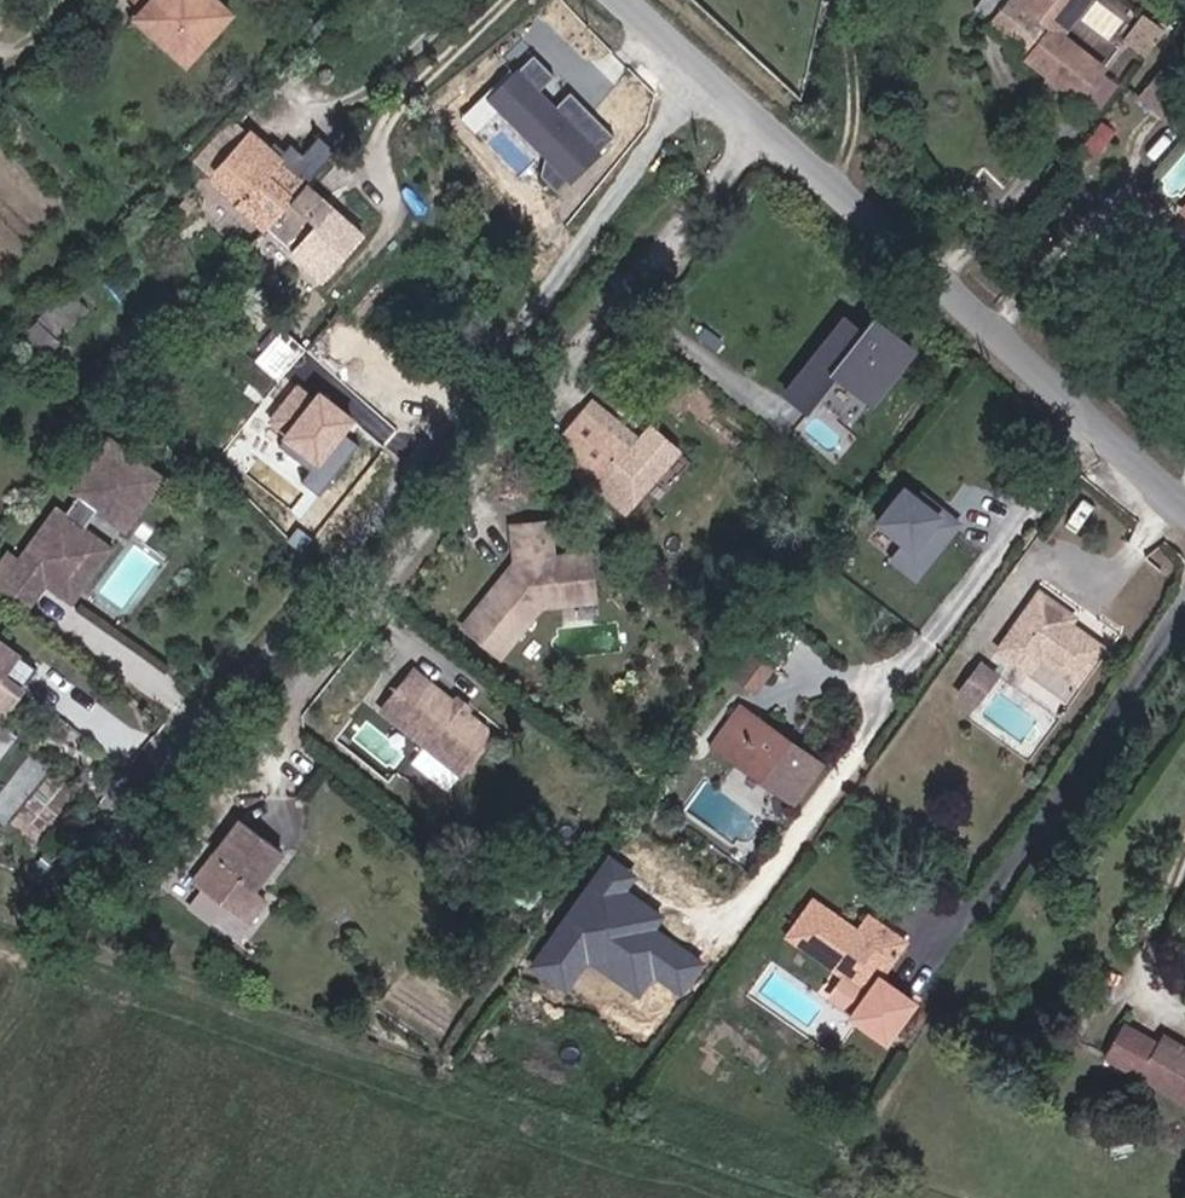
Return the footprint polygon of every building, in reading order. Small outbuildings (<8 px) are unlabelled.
[(240,15),(224,0),(159,0),(140,22),(194,69),(240,15)] [(984,25),(1027,54),(1023,59),(1077,97),(1102,62),(1056,30),(1078,0),(1002,0),(984,25)] [(529,53),(484,98),(573,185),(618,139),(569,91),(556,104),(540,88),(553,75),(529,53)] [(1120,76),(1102,62),(1077,97),(1096,110),(1120,76)] [(1184,126),(1184,103),(1155,80),(1135,106),(1176,137),(1184,126)] [(313,177),(283,151),(257,128),(217,174),(272,222),(324,269),(365,223),(313,177)] [(82,315),(60,294),(26,329),(47,350),(82,315)] [(875,411),(921,351),(876,317),(863,334),(842,318),(785,392),(810,412),(834,380),(875,411)] [(257,361),(281,376),(298,347),(275,332),(257,361)] [(264,417),(292,441),(328,398),(302,375),(264,417)] [(645,433),(595,394),(587,405),(637,444),(645,433)] [(281,453),(285,457),(333,402),(328,398),(292,441),(281,453)] [(333,402),(285,457),(312,480),(361,426),(333,402)] [(684,442),(656,420),(645,433),(637,444),(587,405),(555,446),(591,475),(593,472),(636,505),(684,442)] [(79,616),(116,563),(109,558),(152,495),(142,489),(100,459),(64,511),(78,521),(71,531),(64,526),(27,579),(6,609),(33,628),(54,598),(79,616)] [(960,528),(903,486),(873,526),(897,544),(882,564),(915,588),(960,528)] [(550,525),(513,529),(517,573),(510,582),(502,583),(464,630),(500,660),(541,609),(595,603),(590,557),(553,560),(550,525)] [(1068,695),(1111,645),(1081,623),(1085,616),(1049,589),(991,660),(1029,688),(1038,672),(1068,695)] [(27,686),(43,667),(23,652),(0,633),(0,713),(3,715),(27,686)] [(765,652),(748,678),(765,691),(783,666),(765,652)] [(978,709),(1002,672),(982,658),(958,696),(978,709)] [(476,725),(466,717),(453,709),(409,677),(376,722),(458,782),(484,750),(476,725)] [(753,703),(721,748),(809,815),(827,790),(801,772),(814,749),(753,703)] [(827,790),(843,769),(814,749),(801,772),(827,790)] [(194,874),(246,914),(260,894),(248,883),(279,841),(239,812),(194,874)] [(637,876),(609,856),(529,967),(568,995),(589,966),(639,1002),(654,981),(678,998),(705,962),(657,928),(666,916),(628,889),(637,876)] [(861,934),(814,904),(789,942),(848,981),(873,997),(859,1019),(857,1021),(894,1045),(920,1005),(884,981),(909,943),(871,918),(861,934)] [(873,997),(848,981),(834,1002),(859,1019),(873,997)] [(1117,1063),(1184,1099),(1184,1047),(1175,1042),(1170,1051),(1134,1032),(1117,1063)]
